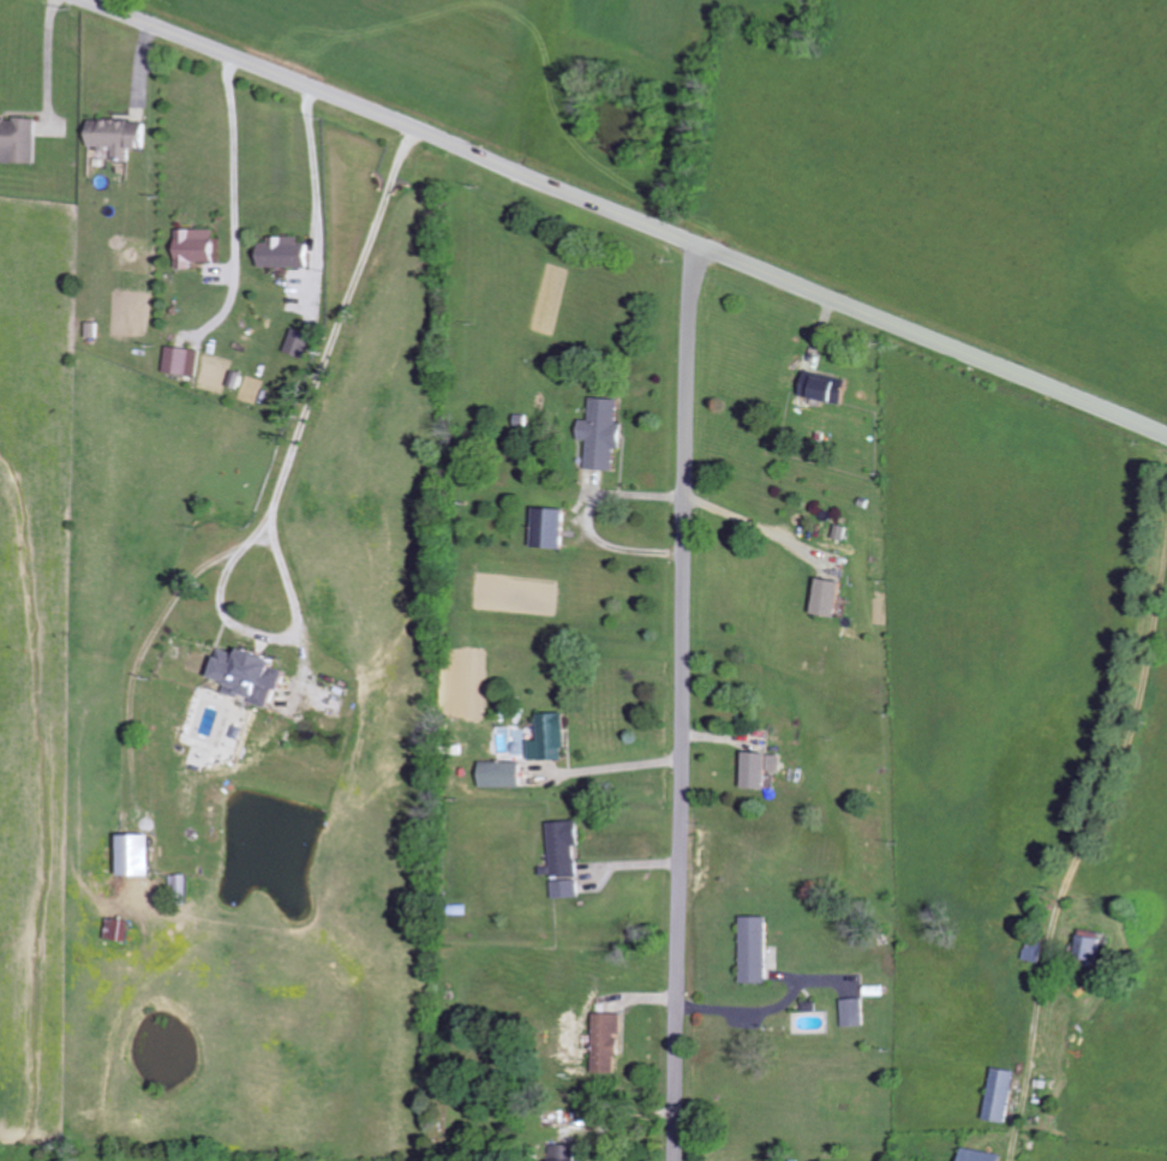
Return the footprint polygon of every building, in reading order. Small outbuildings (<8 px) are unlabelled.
[(40,164),(40,119),(0,119),(0,163),(40,164)] [(151,122),(94,120),(93,148),(116,149),(116,160),(132,160),(133,149),(150,149),(151,122)] [(181,229),(181,269),(196,269),(197,262),(218,262),(219,230),(181,229)] [(303,237),(273,236),(272,243),(263,243),(263,267),(312,268),(313,243),(302,243),(303,237)] [(200,376),(202,349),(168,347),(166,374),(200,376)] [(853,379),(811,373),(807,398),(850,404),(853,379)] [(592,441),(590,469),(618,471),(620,448),(627,448),(628,425),(622,425),(624,400),(596,398),(594,420),(586,420),(584,440),(592,441)] [(570,510),(539,509),(538,549),(569,549),(570,510)] [(821,615),(844,618),(848,582),(824,580),(821,615)] [(276,707),(281,688),(287,690),(292,672),(282,669),(284,663),(230,646),(221,679),(233,683),(230,693),(276,707)] [(532,761),(570,760),(569,714),(542,715),(542,741),(532,741),(532,761)] [(771,789),(772,771),(784,772),(784,755),(749,754),(748,788),(771,789)] [(526,789),(526,763),(485,762),(485,788),(526,789)] [(553,823),(555,899),(582,898),(580,845),(584,845),(583,822),(553,823)] [(126,837),(126,878),(157,878),(157,837),(126,837)] [(771,983),(773,918),(745,917),(744,983),(771,983)] [(132,944),(136,923),(112,918),(108,940),(132,944)] [(1112,940),(1089,936),(1084,960),(1107,964),(1112,940)] [(1052,942),(1032,939),(1029,961),(1048,964),(1052,942)] [(867,1026),(865,998),(843,999),(844,1027),(867,1026)] [(619,1073),(620,1056),(623,1056),(624,1033),(625,1033),(626,1013),(598,1013),(597,1072),(619,1073)] [(991,1119),(1014,1122),(1020,1070),(997,1067),(991,1119)] [(579,1160),(580,1144),(553,1144),(553,1159),(559,1159),(559,1160),(583,1160),(579,1160)] [(1010,1156),(972,1147),(968,1160),(1009,1160),(1010,1156)]
